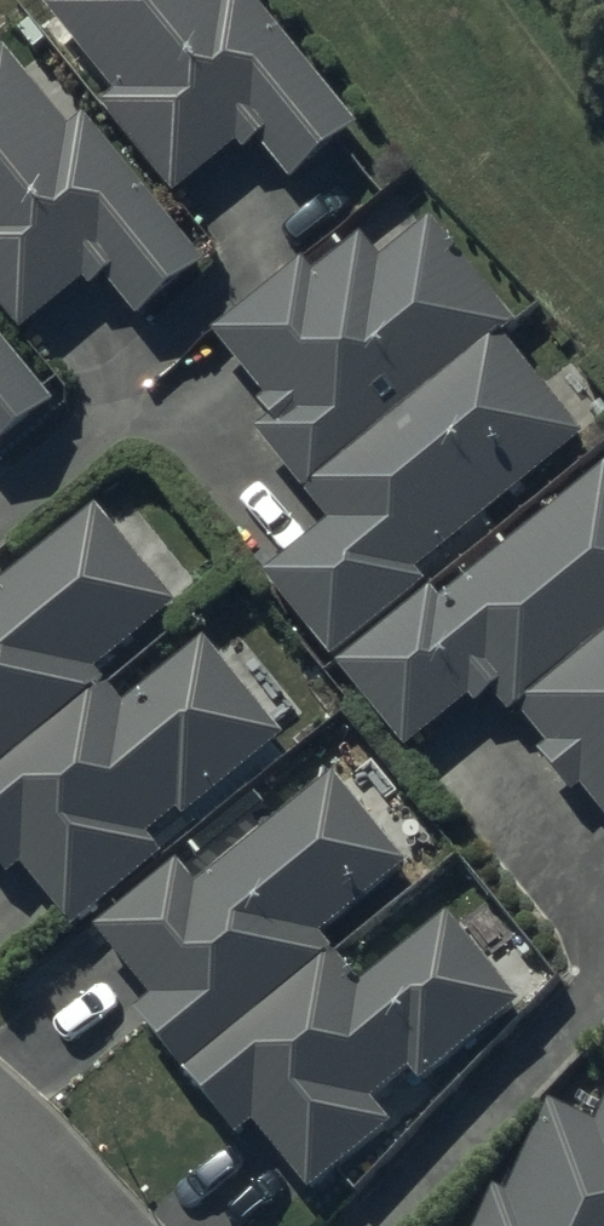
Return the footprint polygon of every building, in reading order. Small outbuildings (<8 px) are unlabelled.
[(44,17),(115,106),(104,115),(176,207),(239,158),(245,165),(258,155),(291,196),(363,140),(252,0),(244,0),(243,0),(65,0),(44,17)] [(0,65),(0,318),(19,342),(83,292),(90,300),(105,288),(139,331),(208,276),(89,125),(67,143),(4,63),(0,65)] [(308,503),(500,351),(517,336),(433,236),(386,275),(365,250),(317,290),(303,274),(215,347),(267,410),(260,415),(274,432),(259,445),(308,503)] [(500,351),(308,503),(333,532),(266,588),(333,668),(422,593),(416,585),(581,447),(500,351)] [(50,418),(0,355),(0,458),(50,418)] [(335,678),(402,760),(465,708),(476,723),(493,709),(510,731),(522,722),(554,761),(543,770),(574,809),(586,799),(603,821),(603,483),(443,615),(431,600),(335,678)] [(110,696),(98,681),(175,618),(97,522),(0,602),(0,784),(110,696)] [(0,784),(0,873),(13,889),(23,880),(74,942),(166,866),(151,848),(179,825),(185,833),(285,751),(205,654),(128,717),(110,696),(0,784)] [(190,1087),(330,970),(317,954),(406,878),(334,793),(201,905),(177,878),(99,943),(154,1009),(136,1024),(190,1087)] [(330,970),(190,1087),(241,1148),(254,1137),(312,1205),(391,1138),(374,1118),(411,1087),(420,1098),(519,1014),(449,931),(361,1006),(330,970)] [(600,1139),(550,1116),(510,1207),(493,1200),(482,1225),(603,1225),(603,1129),(600,1139)]
